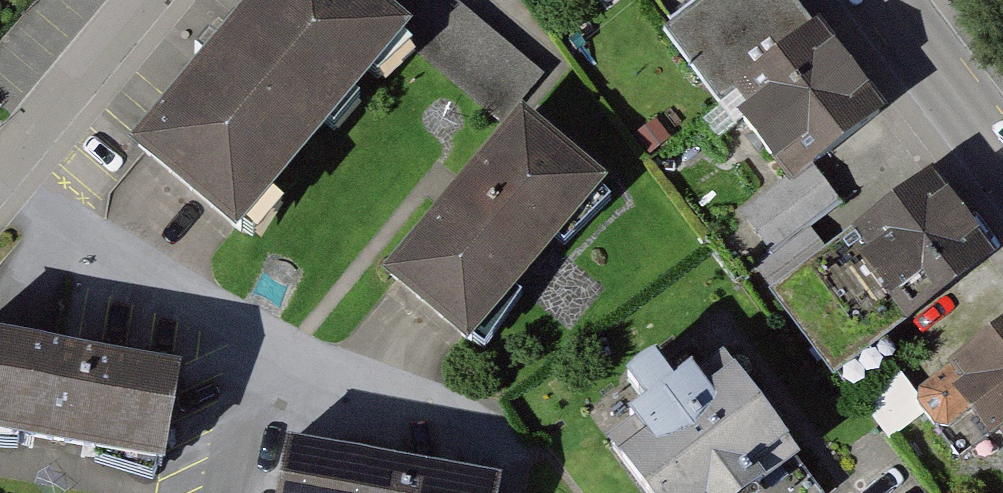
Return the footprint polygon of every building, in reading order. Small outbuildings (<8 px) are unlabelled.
[(132,142),(242,235),(408,41),(416,31),(379,0),(253,0),(132,142)] [(468,0),(379,0),(416,31),(408,41),(507,124),(520,109),(546,62),(468,0)] [(669,29),(706,0),(649,0),(669,29)] [(794,0),(706,0),(669,29),(785,178),(791,186),(816,167),(883,115),(794,0)] [(608,183),(520,109),(507,124),(382,275),(473,350),(608,183)] [(843,202),(816,167),(791,186),(785,178),(737,215),(770,258),(843,202)] [(995,260),(926,171),(769,283),(837,376),(995,260)] [(916,383),(896,356),(864,380),(894,421),(926,398),(945,423),(979,398),(1002,430),(1002,319),(916,383)] [(183,356),(0,327),(0,429),(167,456),(183,356)] [(620,371),(644,404),(602,435),(644,492),(813,492),(713,354),(670,385),(646,352),(620,371)] [(287,446),(279,492),(501,492),(503,483),(287,446)]
